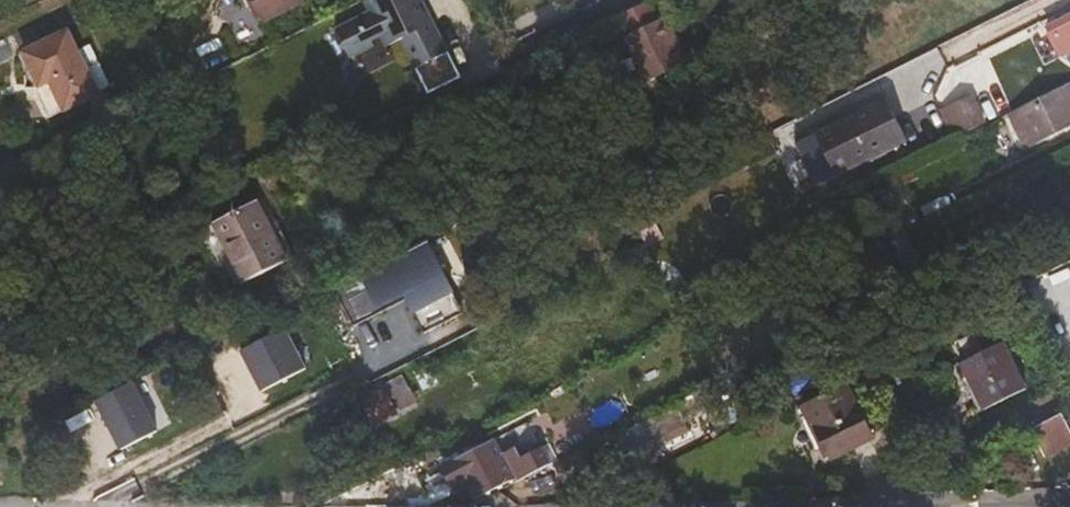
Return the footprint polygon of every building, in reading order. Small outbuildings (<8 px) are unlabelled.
[(299,0),(253,0),(262,18),(299,0)] [(364,2),(371,15),(337,32),(351,60),(376,47),(373,42),(381,38),(398,30),(403,41),(417,70),(430,95),(461,80),(449,55),(424,5),(414,10),(410,1),(411,0),(368,0),(364,2)] [(410,1),(414,10),(424,5),(422,0),(411,0),(410,1)] [(646,84),(684,65),(661,20),(651,2),(618,19),(628,37),(623,40),(646,84)] [(1052,30),(1069,20),(1069,14),(1049,24),(1052,30)] [(1052,30),(1064,57),(1069,54),(1069,20),(1052,30)] [(62,110),(98,93),(109,86),(90,45),(78,51),(68,30),(31,48),(62,110)] [(381,38),(387,49),(403,41),(398,30),(381,38)] [(1069,105),(1069,83),(1009,113),(1026,149),(1069,127),(1061,110),(1069,105)] [(965,133),(989,121),(975,93),(951,105),(965,133)] [(838,174),(907,141),(886,99),(858,113),(839,122),(816,133),(838,174)] [(834,112),(839,122),(858,113),(853,103),(834,112)] [(955,138),(965,133),(951,105),(941,110),(955,138)] [(1069,127),(1069,105),(1061,110),(1069,127)] [(818,184),(838,174),(816,133),(796,143),(818,184)] [(256,201),(215,222),(245,281),(287,260),(256,201)] [(916,207),(885,222),(894,240),(912,230),(924,225),(916,207)] [(643,243),(632,249),(641,268),(653,262),(643,243)] [(464,314),(430,246),(337,293),(354,327),(385,312),(381,305),(404,293),(425,334),(464,314)] [(1015,294),(1006,299),(1010,306),(1019,301),(1015,294)] [(286,328),(242,350),(262,391),(306,369),(286,328)] [(985,409),(1026,388),(1003,342),(962,363),(985,409)] [(413,371),(424,391),(439,382),(429,363),(413,371)] [(400,409),(415,401),(402,376),(387,384),(400,409)] [(359,394),(375,425),(397,414),(381,383),(359,394)] [(831,459),(874,438),(849,386),(803,408),(812,427),(815,425),(831,459)] [(717,430),(748,415),(739,396),(708,411),(717,430)] [(120,461),(149,446),(131,410),(102,424),(120,461)] [(556,458),(592,440),(576,410),(541,428),(556,458)] [(1039,458),(1069,443),(1054,414),(1025,429),(1039,458)] [(632,468),(667,451),(651,418),(616,434),(632,468)] [(815,425),(812,427),(828,460),(831,459),(815,425)] [(455,490),(467,483),(475,498),(512,479),(514,482),(549,464),(539,443),(518,454),(515,448),(502,454),(494,439),(442,466),(455,490)] [(564,484),(593,471),(583,450),(554,463),(564,484)]
